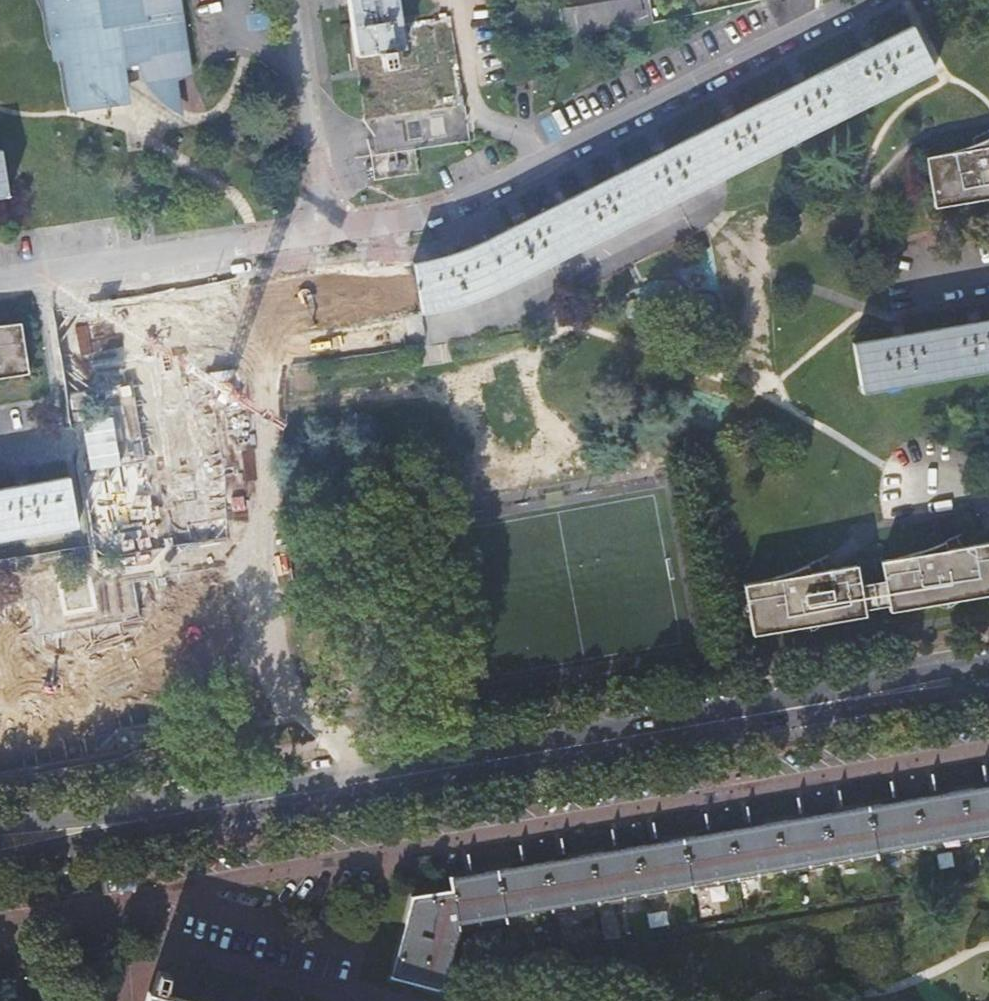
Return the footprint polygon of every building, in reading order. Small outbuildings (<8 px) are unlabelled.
[(47,2),(51,7),(52,8),(53,8),(54,10),(56,19),(53,20),(56,39),(57,41),(59,45),(61,49),(63,52),(66,55),(66,56),(67,56),(75,106),(125,99),(121,71),(143,68),(148,79),(154,88),(161,97),(169,103),(170,103),(171,104),(175,106),(175,108),(176,108),(173,84),(190,71),(178,44),(180,42),(181,38),(181,36),(177,6),(174,7),(173,0),(47,0),(47,2)] [(348,11),(364,119),(386,116),(462,104),(449,16),(400,23),(396,0),(346,0),(348,11)] [(563,38),(650,21),(648,0),(611,0),(559,9),(563,38)] [(911,27),(492,236),(484,241),(478,244),(472,247),(466,249),(456,251),(448,254),(437,257),(427,260),(417,261),(428,311),(442,308),(449,306),(462,303),(473,299),(480,297),(489,294),(497,291),(505,287),(521,279),(933,72),(911,27)] [(529,74),(527,56),(509,58),(512,76),(529,74)] [(961,203),(988,198),(988,138),(982,141),(960,149),(947,152),(923,157),(933,207),(961,203)] [(3,195),(8,194),(4,164),(0,165),(0,184),(3,195)] [(988,370),(988,319),(979,321),(978,314),(967,316),(968,323),(902,334),(900,327),(889,329),(890,336),(853,342),(862,392),(988,370)] [(80,530),(72,478),(0,490),(0,543),(80,530)] [(961,546),(956,535),(951,537),(943,541),(933,545),(925,549),(917,552),(910,554),(902,556),(892,558),(880,560),(883,577),(887,602),(889,610),(988,593),(988,541),(961,546)] [(864,614),(862,606),(858,581),(855,564),(824,569),(819,558),(808,563),(798,568),(789,571),(784,573),(778,575),(774,576),(768,578),(743,583),(744,589),(748,615),(751,633),(864,614)] [(862,606),(887,602),(883,577),(858,581),(862,606)] [(742,616),(748,615),(744,589),(738,590),(742,616)] [(920,795),(988,782),(988,777),(986,761),(916,775),(920,795)] [(693,837),(681,889),(838,863),(840,854),(842,840),(887,848),(886,855),(988,837),(988,786),(693,837)] [(744,802),(745,822),(795,819),(794,800),(744,802)] [(681,889),(693,837),(665,842),(653,894),(681,889)] [(590,905),(653,894),(665,842),(602,852),(602,853),(590,905)] [(602,852),(570,858),(558,910),(590,905),(602,853),(602,852)] [(570,858),(521,866),(509,918),(558,910),(570,858)] [(509,918),(521,866),(451,878),(451,875),(448,876),(451,889),(411,895),(411,897),(414,898),(394,975),(391,974),(391,976),(444,990),(445,988),(442,987),(458,927),(503,919),(503,921),(506,920),(506,919),(509,918)] [(158,971),(153,988),(163,990),(168,974),(158,971)] [(154,992),(155,990),(152,990),(149,1000),(190,1000),(154,992)]
